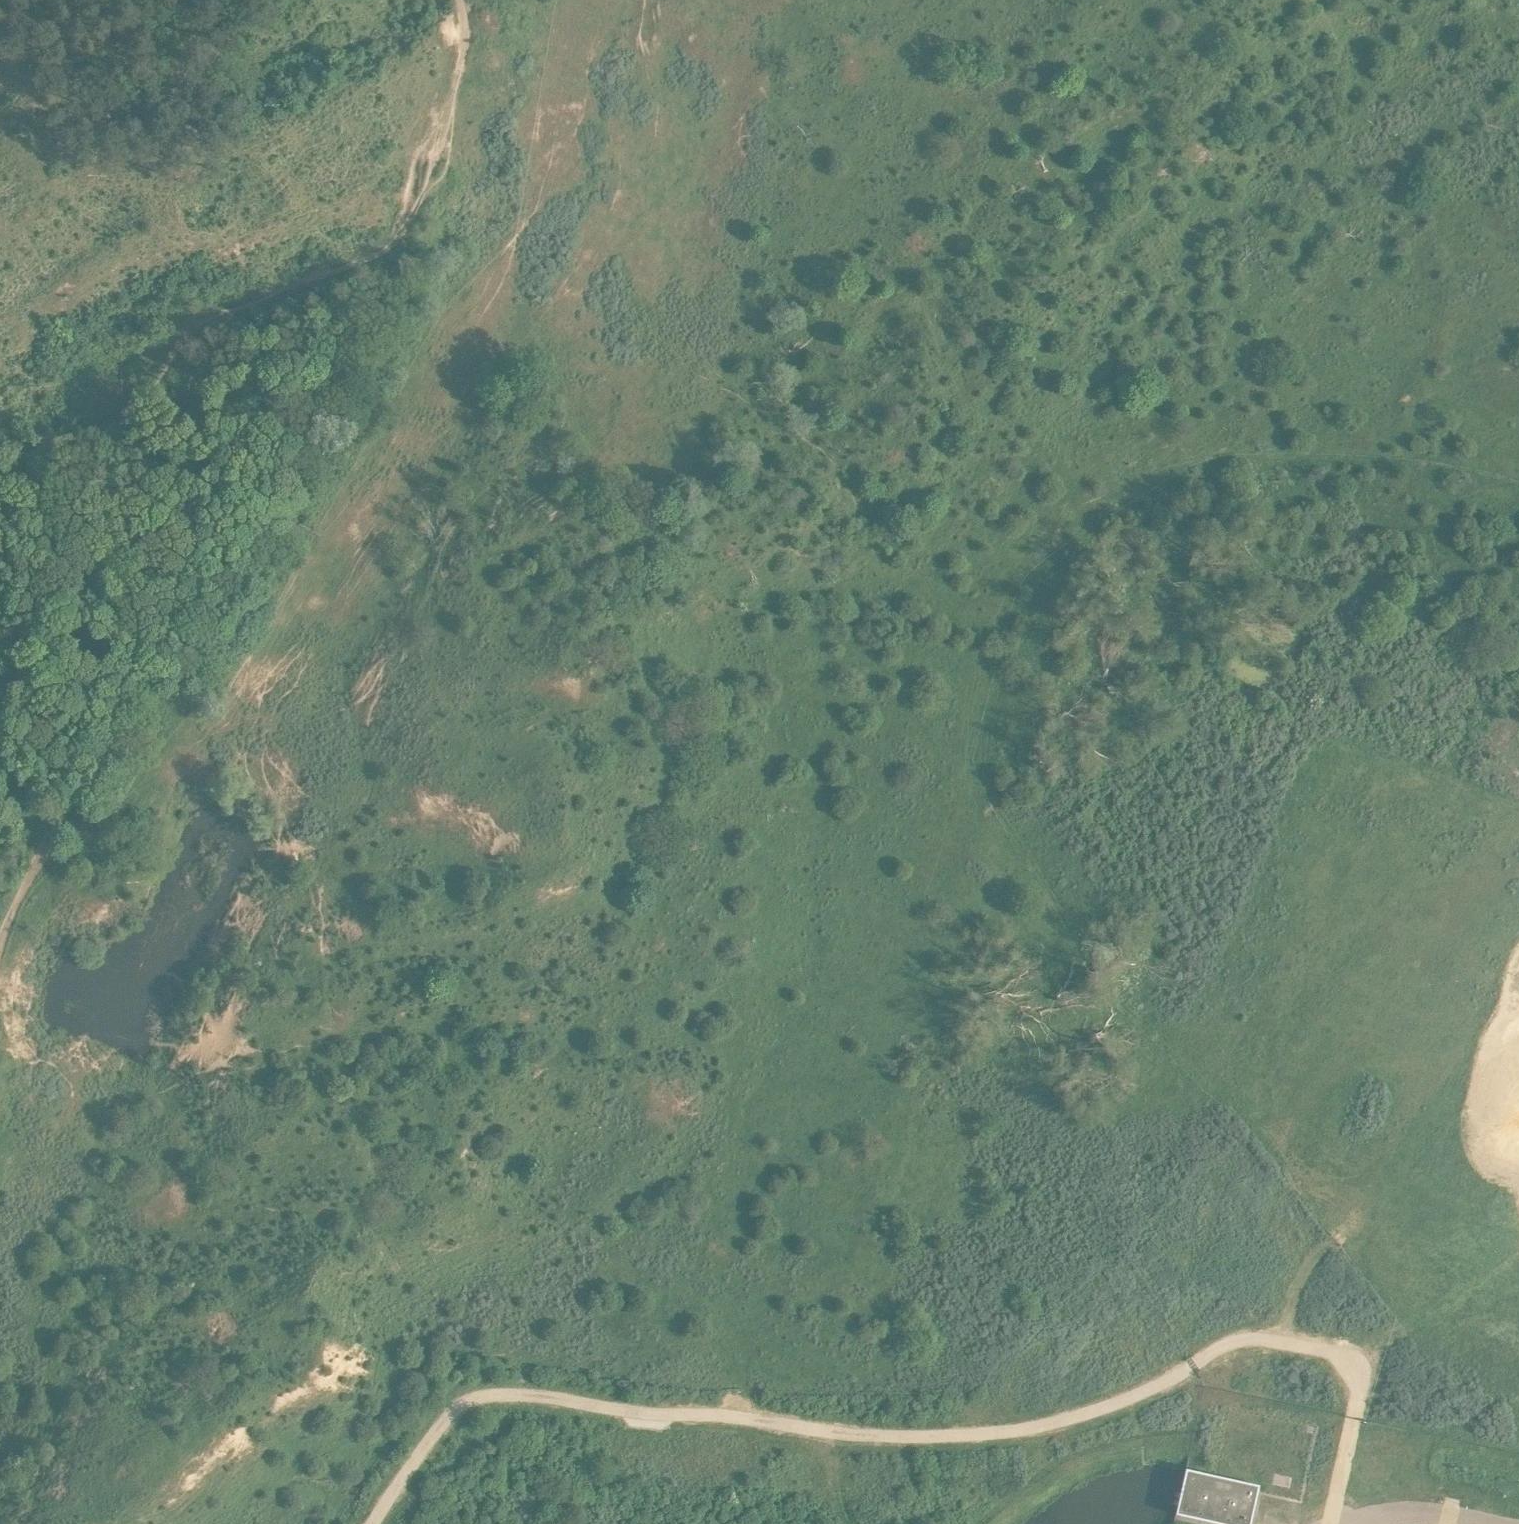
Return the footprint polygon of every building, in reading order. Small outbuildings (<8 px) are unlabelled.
[(1258,1485),(1184,1468),(1174,1514),(1218,1523),(1249,1523),(1258,1485)]
